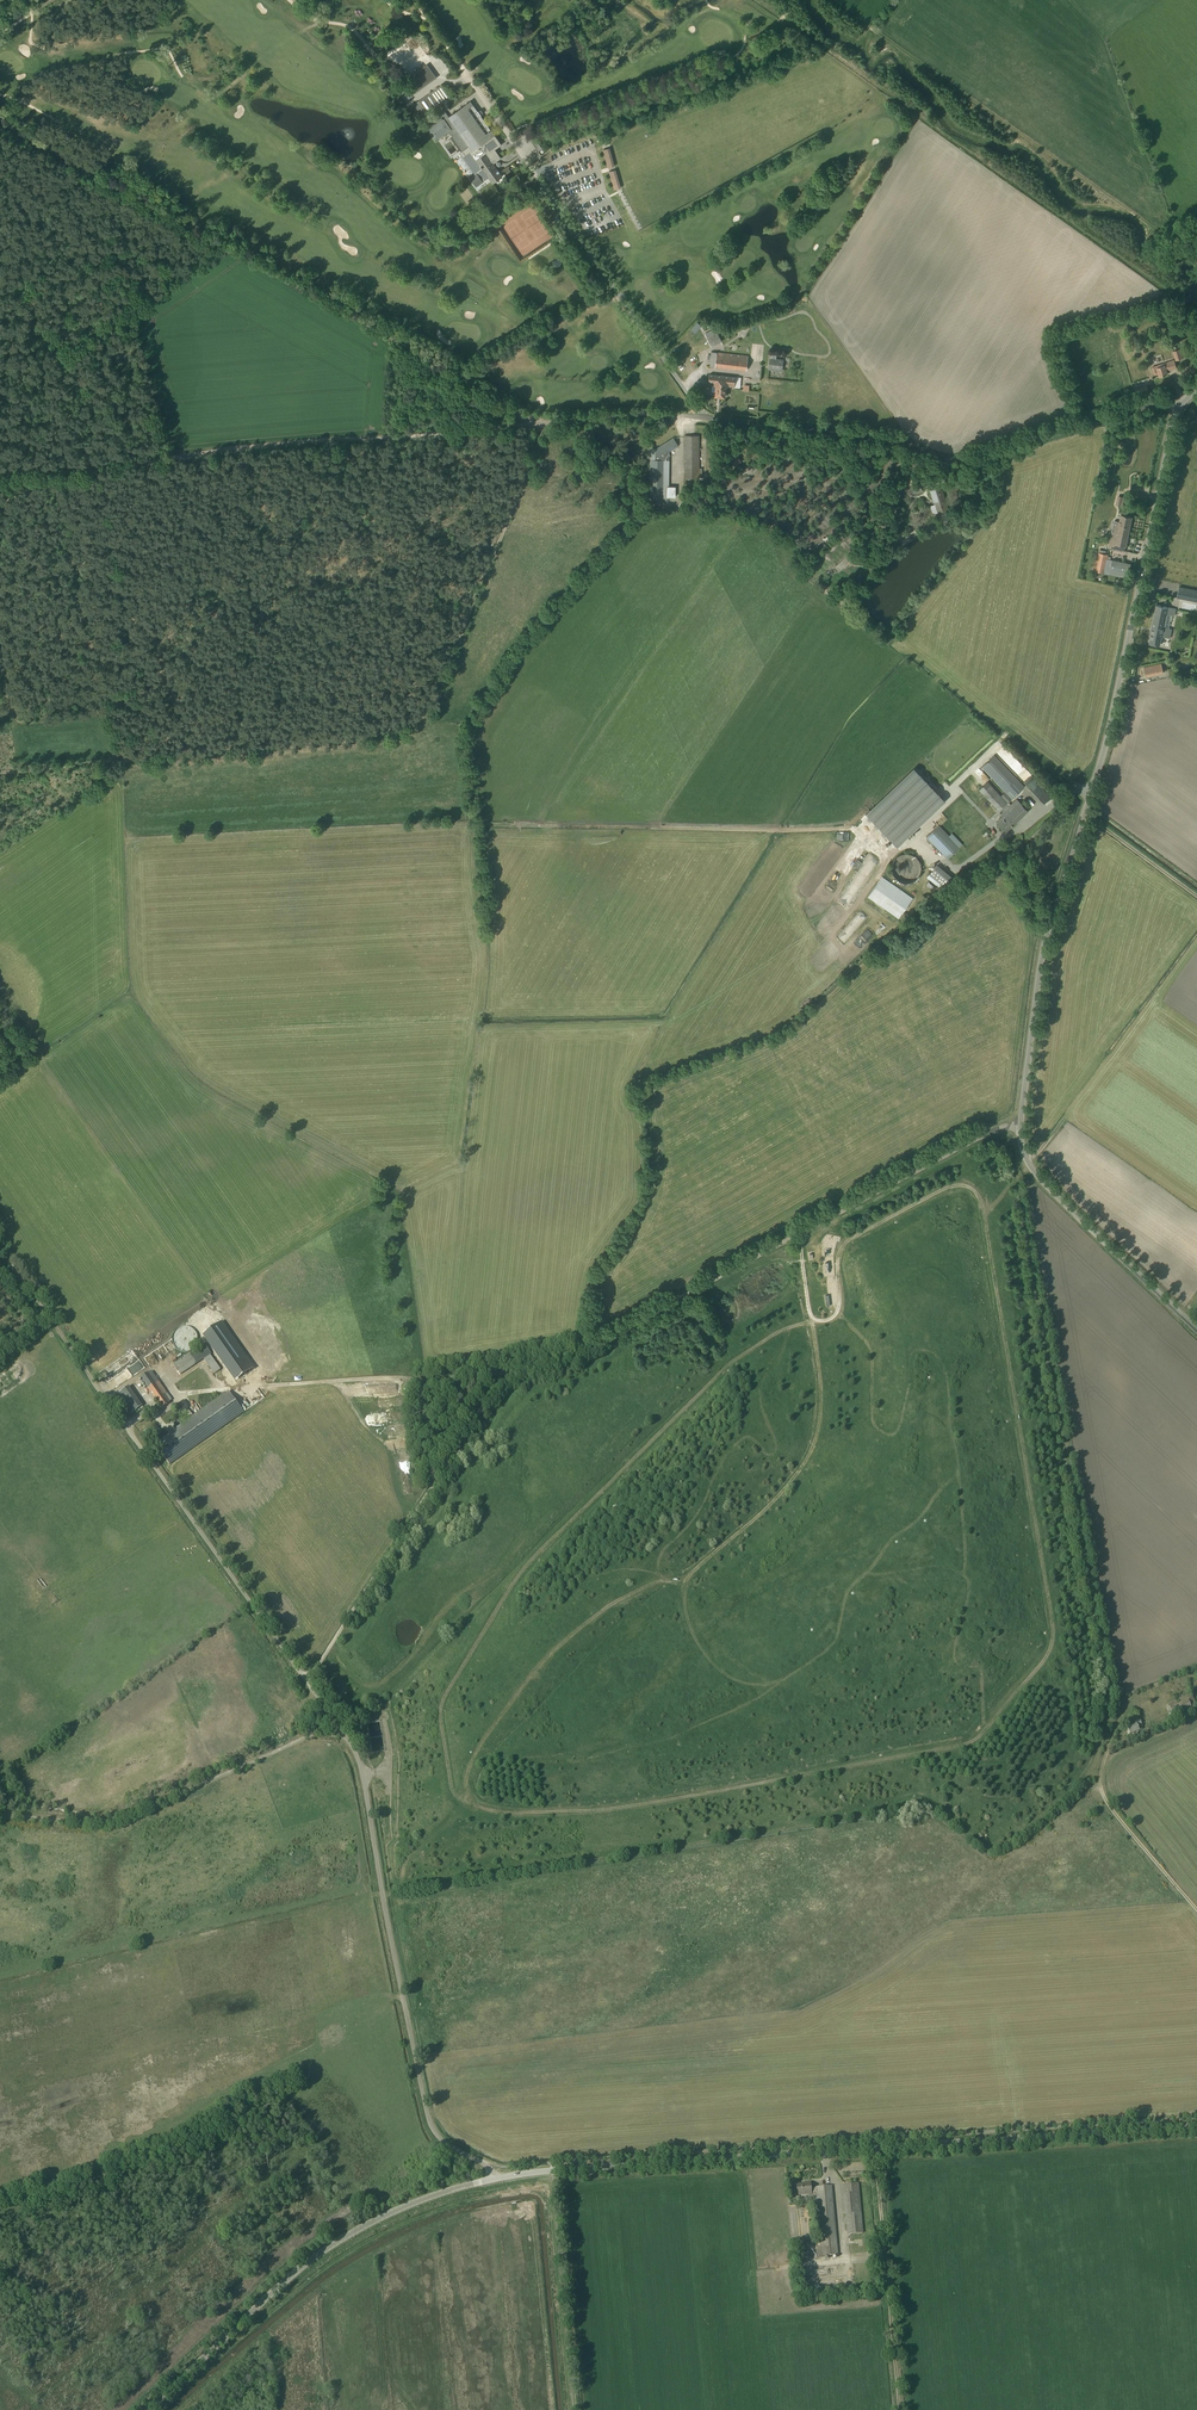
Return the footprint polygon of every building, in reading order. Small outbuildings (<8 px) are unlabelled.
[(406,80),(415,92),(436,77),(427,65),(406,80)] [(450,97),(446,92),(441,84),(414,104),(423,116),(450,97)] [(501,176),(499,172),(485,153),(486,153),(485,153),(484,154),(483,153),(487,150),(488,150),(483,143),(495,135),(494,135),(480,115),(481,115),(481,114),(481,115),(478,111),(478,110),(478,111),(470,101),(471,101),(470,100),(448,116),(445,111),(426,125),(436,138),(448,130),(463,150),(464,154),(471,163),(469,164),(481,181),(487,177),(491,183),(502,176),(502,175),(501,176)] [(609,148),(603,150),(608,166),(613,164),(609,148)] [(615,170),(610,172),(614,188),(620,186),(615,170)] [(1111,330),(1119,327),(1117,320),(1109,323),(1111,330)] [(696,321),(689,329),(694,333),(701,326),(696,321)] [(712,346),(722,340),(717,332),(716,333),(714,328),(705,333),(712,346)] [(1180,349),(1173,351),(1176,360),(1183,358),(1180,349)] [(711,351),(711,354),(708,354),(707,358),(708,358),(710,359),(710,366),(746,370),(748,355),(711,351)] [(782,370),(783,359),(776,358),(776,355),(772,354),(770,369),(782,370)] [(1152,366),(1154,375),(1159,373),(1159,376),(1168,374),(1167,371),(1177,368),(1174,359),(1162,363),(1152,366)] [(735,377),(732,376),(709,374),(708,384),(716,385),(715,396),(725,397),(726,386),(734,387),(735,377)] [(1147,386),(1135,389),(1137,395),(1148,392),(1147,386)] [(534,425),(507,427),(508,434),(535,432),(534,425)] [(699,465),(699,435),(685,435),(684,478),(698,478),(706,478),(706,475),(702,475),(702,465),(699,465)] [(650,449),(647,449),(647,459),(650,459),(650,494),(650,498),(669,498),(669,450),(678,445),(673,437),(655,448),(650,449)] [(737,455),(730,459),(735,465),(741,461),(737,455)] [(916,493),(924,491),(923,484),(914,486),(916,493)] [(948,509),(941,486),(930,489),(937,512),(948,509)] [(1109,548),(1125,551),(1132,517),(1121,514),(1120,521),(1115,520),(1109,548)] [(1094,559),(1092,570),(1128,578),(1131,564),(1112,560),(1111,567),(1105,566),(1108,554),(1099,552),(1098,560),(1094,559)] [(843,557),(834,567),(840,573),(849,563),(843,557)] [(1196,600),(1196,591),(1179,587),(1177,596),(1196,600)] [(1174,608),(1156,605),(1150,634),(1151,634),(1149,643),(1160,645),(1162,636),(1170,638),(1172,629),(1165,627),(1167,614),(1175,615),(1176,609),(1174,608)] [(1153,666),(1155,674),(1163,673),(1162,664),(1153,666)] [(1146,676),(1155,674),(1153,666),(1144,668),(1146,676)] [(997,755),(1012,770),(1019,762),(1005,748),(997,755)] [(1005,791),(1001,795),(987,781),(979,789),(999,810),(1000,809),(1003,812),(1001,813),(1005,817),(998,823),(1006,831),(1028,810),(1017,799),(1009,806),(1006,803),(1007,803),(1012,798),(1024,787),(994,755),(982,767),(1005,791)] [(927,816),(947,797),(917,766),(869,811),(899,842),(917,826),(917,827),(928,817),(927,816)] [(947,858),(960,847),(938,825),(926,836),(947,858)] [(920,877),(913,854),(893,860),(899,883),(920,877)] [(936,864),(926,876),(940,887),(950,876),(936,864)] [(899,918),(913,897),(881,876),(867,897),(899,918)] [(829,925),(830,926),(842,910),(836,906),(821,926),(826,929),(829,925)] [(856,920),(858,924),(869,920),(866,912),(858,915),(859,918),(856,920)] [(875,935),(868,928),(850,945),(857,953),(875,935)] [(190,1353),(174,1364),(181,1374),(197,1363),(190,1353)] [(141,1379),(162,1409),(169,1403),(164,1395),(167,1393),(151,1371),(141,1379)] [(140,1405),(127,1385),(117,1392),(130,1412),(140,1405)] [(229,1391),(181,1425),(178,1420),(173,1424),(176,1428),(155,1443),(170,1464),(243,1412),(229,1391)] [(189,1397),(194,1403),(198,1400),(193,1394),(189,1397)] [(180,1413),(189,1407),(184,1399),(175,1406),(180,1413)] [(404,1443),(398,1445),(400,1453),(405,1452),(406,1456),(407,1455),(404,1443)] [(1127,1728),(1130,1735),(1139,1731),(1137,1726),(1141,1724),(1142,1726),(1139,1719),(1133,1721),(1135,1725),(1127,1728)] [(31,1790),(37,1798),(43,1794),(36,1785),(31,1790)] [(811,2183),(806,2183),(802,2183),(802,2184),(796,2185),(797,2195),(812,2194),(812,2193),(817,2193),(822,2247),(816,2247),(817,2258),(823,2258),(823,2256),(838,2255),(831,2186),(816,2187),(811,2188),(811,2183)] [(863,2233),(858,2183),(843,2184),(848,2234),(863,2233)] [(821,2290),(821,2281),(811,2281),(812,2290),(821,2290)]
